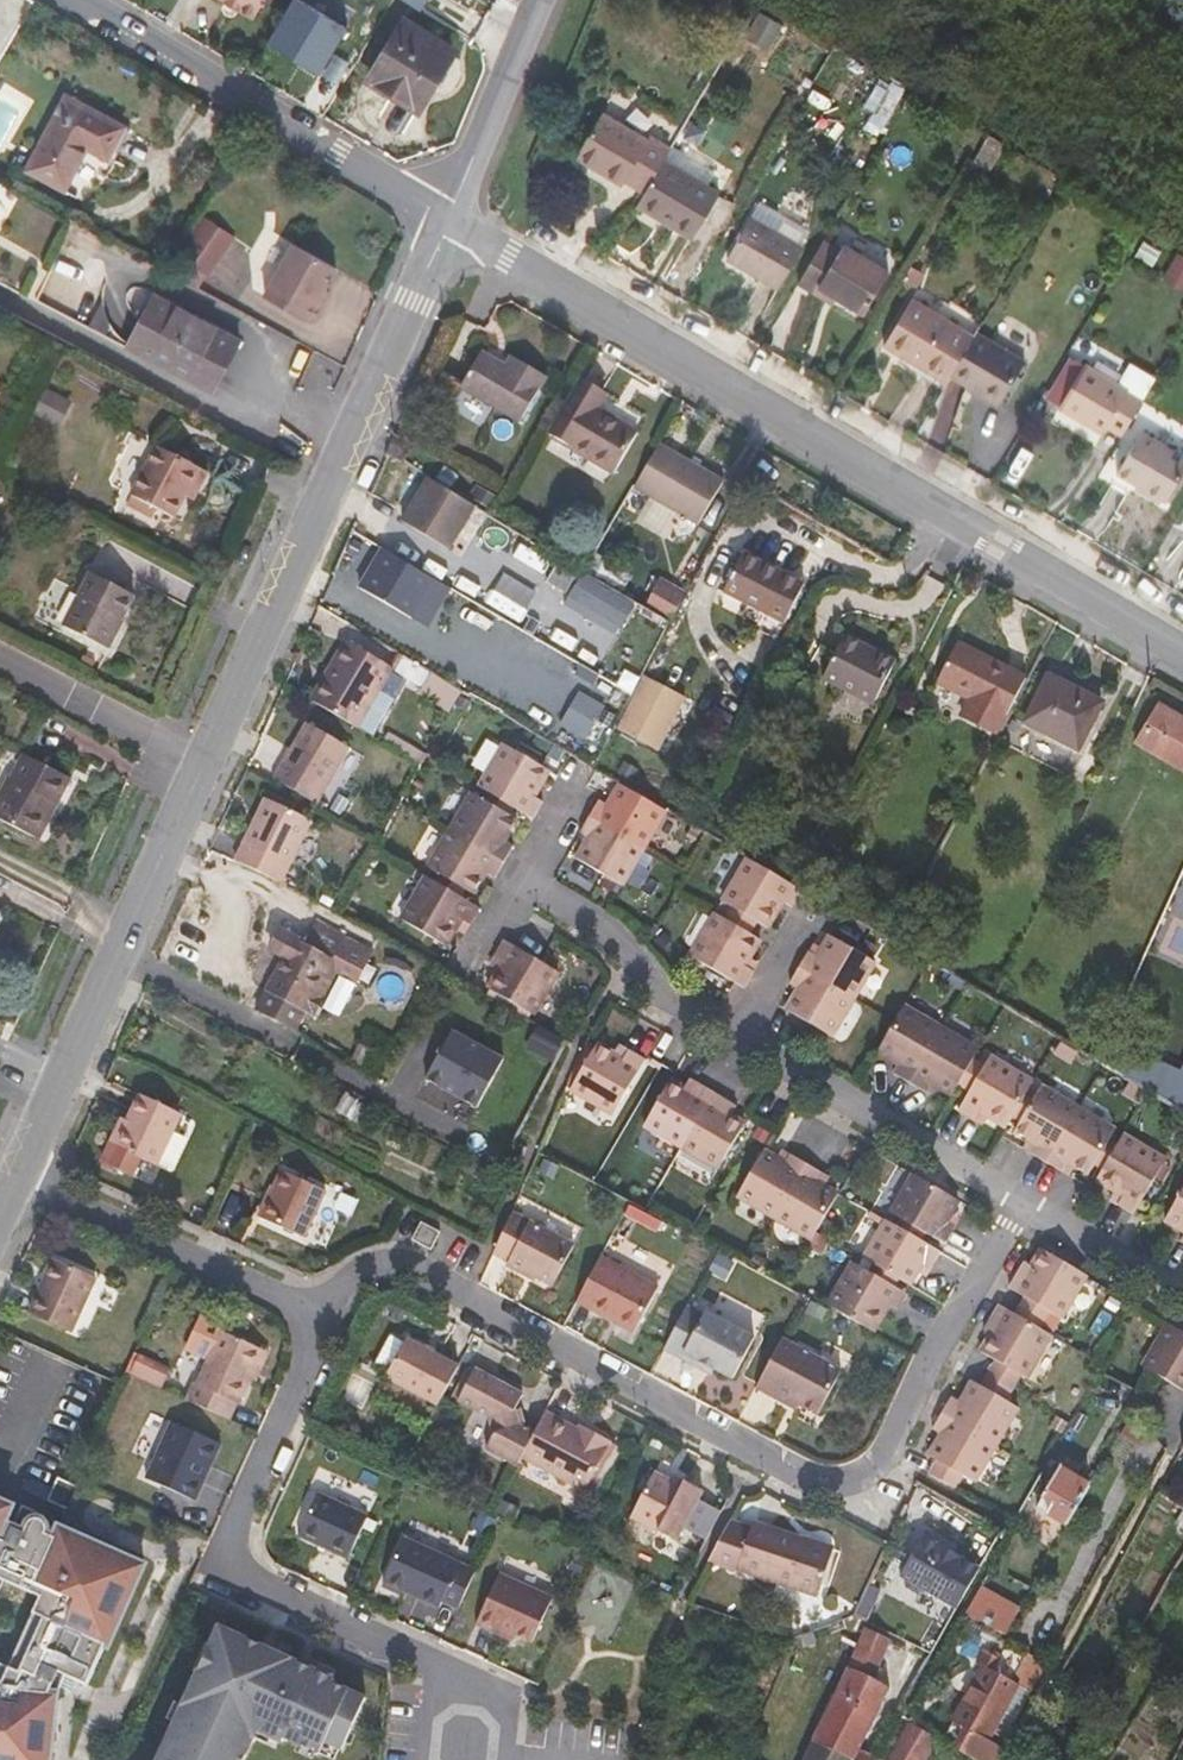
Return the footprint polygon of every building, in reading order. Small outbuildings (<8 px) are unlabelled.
[(252,19),(264,0),(222,0),(252,19)] [(304,0),(292,0),(268,41),(319,72),(346,26),(304,0)] [(726,8),(732,11),(738,0),(730,0),(726,8)] [(455,52),(404,21),(370,79),(421,109),(455,52)] [(906,88),(892,80),(878,104),(893,112),(906,88)] [(66,94),(26,170),(66,190),(88,148),(109,159),(126,125),(66,94)] [(665,159),(671,148),(651,136),(649,138),(604,111),(577,156),(624,184),(626,180),(646,192),(665,159)] [(646,192),(637,205),(694,238),(721,192),(665,159),(646,192)] [(197,216),(174,258),(206,275),(228,233),(197,216)] [(803,247),(751,216),(727,259),(779,289),(803,247)] [(825,240),(799,284),(815,294),(819,287),(838,298),(865,314),(890,271),(845,244),(841,249),(825,240)] [(331,265),(288,241),(260,294),(308,320),(317,302),(312,299),(319,286),(331,265)] [(317,302),(324,289),(319,286),(312,299),(317,302)] [(819,287),(815,294),(833,305),(838,298),(819,287)] [(242,339),(154,294),(126,348),(213,393),(242,339)] [(912,359),(948,380),(950,376),(975,335),(913,298),(884,345),(910,361),(912,359)] [(1026,360),(978,330),(975,335),(950,376),(1000,406),(1026,360)] [(507,366),(482,352),(461,388),(520,422),(548,377),(512,356),(507,366)] [(908,366),(944,387),(948,380),(912,359),(910,361),(908,366)] [(1107,426),(1122,435),(1144,399),(1085,363),(1059,407),(1103,432),(1107,426)] [(605,391),(584,379),(553,435),(616,472),(637,435),(595,409),(605,391)] [(49,388),(36,415),(60,427),(73,400),(49,388)] [(1182,474),(1182,453),(1143,430),(1117,473),(1166,502),(1182,474)] [(725,480),(661,443),(634,488),(698,525),(725,480)] [(209,472),(158,445),(131,495),(175,518),(186,496),(191,487),(199,491),(209,472)] [(429,480),(404,522),(448,547),(473,507),(429,480)] [(199,491),(191,487),(186,496),(194,500),(199,491)] [(434,578),(385,549),(362,589),(411,617),(434,578)] [(744,552),(724,592),(784,623),(805,583),(744,552)] [(136,594),(91,572),(64,626),(108,648),(136,594)] [(660,583),(646,609),(672,624),(685,598),(660,583)] [(847,634),(823,679),(873,705),(897,660),(847,634)] [(345,639),(310,700),(358,728),(394,667),(345,639)] [(999,737),(1029,678),(958,641),(937,682),(969,699),(960,717),(999,737)] [(1050,676),(1026,722),(1079,749),(1102,702),(1050,676)] [(1150,717),(1182,736),(1182,717),(1158,703),(1150,717)] [(1150,717),(1135,742),(1182,770),(1182,736),(1150,717)] [(307,722),(275,779),(317,804),(350,747),(307,722)] [(440,874),(436,882),(462,897),(466,889),(474,894),(486,872),(495,878),(514,846),(505,841),(517,819),(510,815),(514,807),(531,817),(534,818),(543,802),(534,796),(550,770),(505,744),(480,787),(489,792),(484,800),(473,793),(429,867),(440,874)] [(0,798),(0,819),(35,838),(54,802),(58,804),(72,778),(24,753),(0,798)] [(644,848),(666,811),(621,784),(609,806),(599,801),(590,816),(644,848)] [(281,886),(313,820),(266,798),(235,862),(281,886)] [(58,804),(54,802),(35,838),(39,840),(58,804)] [(644,848),(590,816),(581,832),(590,837),(577,859),(622,885),(644,848)] [(802,890),(799,889),(748,858),(723,901),(732,906),(725,918),(750,933),(757,921),(768,927),(783,901),(792,907),(802,890)] [(462,897),(436,882),(427,877),(402,920),(447,946),(462,920),(471,925),(481,908),(462,897)] [(761,939),(750,933),(725,918),(716,913),(691,956),(745,988),(754,971),(745,966),(761,939)] [(259,1012),(250,1028),(285,1047),(293,1030),(296,1032),(306,1012),(314,1016),(343,960),(362,971),(374,949),(319,920),(308,941),(283,927),(270,952),(284,959),(257,1011),(259,1012)] [(800,967),(853,999),(875,962),(831,935),(818,957),(809,952),(800,967)] [(496,1000),(522,1014),(525,1010),(534,1015),(559,972),(540,961),(514,946),(505,940),(495,957),(504,962),(489,988),(499,995),(496,1000)] [(832,1036),(853,999),(800,967),(790,983),(800,988),(787,1010),(832,1036)] [(894,1073),(910,1082),(942,1028),(904,1006),(895,1023),(878,1051),(900,1064),(894,1073)] [(569,1041),(543,1026),(531,1047),(558,1062),(569,1041)] [(959,1084),(974,1059),(979,1050),(942,1028),(910,1082),(926,1091),(931,1082),(953,1095),(959,1084)] [(506,1060),(454,1032),(428,1080),(480,1107),(506,1060)] [(624,1059),(597,1044),(571,1089),(614,1114),(646,1060),(629,1050),(624,1059)] [(1007,1127),(1013,1116),(1028,1091),(1033,1082),(990,1057),(985,1066),(974,1059),(959,1084),(970,1091),(959,1111),(975,1120),(980,1111),(1007,1127)] [(690,1079),(685,1088),(693,1093),(698,1083),(690,1079)] [(693,1093),(685,1088),(671,1080),(645,1125),(719,1168),(745,1123),(732,1116),(724,1111),(729,1102),(698,1083),(693,1093)] [(1031,1153),(1046,1162),(1078,1108),(1041,1086),(1036,1095),(1028,1091),(1013,1116),(1021,1121),(1015,1131),(1036,1144),(1031,1153)] [(128,1120),(123,1117),(103,1158),(135,1174),(143,1158),(156,1165),(182,1113),(141,1094),(128,1120)] [(724,1111),(732,1116),(737,1106),(729,1102),(724,1111)] [(1095,1164),(1103,1169),(1118,1143),(1110,1139),(1115,1130),(1078,1108),(1046,1162),(1062,1171),(1068,1162),(1089,1175),(1095,1164)] [(1118,1143),(1103,1169),(1097,1179),(1124,1195),(1118,1204),(1134,1214),(1166,1160),(1123,1135),(1118,1143)] [(738,1195),(812,1239),(839,1194),(817,1182),(822,1172),(791,1154),(786,1163),(764,1151),(738,1195)] [(326,1190),(282,1170),(260,1217),(304,1237),(326,1190)] [(959,1200),(914,1174),(892,1212),(901,1218),(896,1225),(922,1240),(926,1233),(946,1244),(956,1227),(946,1222),(959,1200)] [(1165,1220),(1182,1230),(1182,1189),(1165,1220)] [(575,1245),(512,1211),(511,1213),(494,1252),(509,1260),(507,1264),(528,1275),(529,1272),(537,1276),(553,1285),(575,1245)] [(922,1240),(896,1225),(887,1220),(865,1258),(874,1264),(899,1279),(910,1285),(922,1263),(931,1268),(941,1252),(922,1240)] [(441,1232),(422,1221),(412,1239),(431,1250),(441,1232)] [(1061,1318),(1087,1275),(1042,1249),(1032,1266),(1026,1275),(1019,1271),(1010,1288),(1025,1297),(1015,1314),(1041,1329),(1051,1312),(1061,1318)] [(659,1286),(601,1256),(577,1302),(635,1333),(659,1286)] [(97,1278),(54,1258),(29,1313),(72,1332),(97,1278)] [(899,1279),(874,1264),(869,1271),(854,1262),(829,1305),(873,1331),(889,1305),(898,1310),(908,1294),(895,1286),(899,1279)] [(1026,1275),(1032,1266),(1025,1262),(1019,1271),(1026,1275)] [(705,1314),(688,1305),(664,1349),(682,1358),(684,1353),(715,1369),(733,1379),(755,1337),(706,1311),(705,1314)] [(1051,1335),(1041,1329),(1015,1314),(1000,1305),(990,1321),(997,1326),(992,1335),(982,1352),(996,1360),(988,1373),(1014,1388),(1022,1375),(1026,1378),(1051,1335)] [(186,1354),(206,1364),(222,1330),(224,1325),(204,1316),(186,1354)] [(997,1326),(990,1321),(984,1331),(992,1335),(997,1326)] [(1169,1323),(1143,1366),(1182,1389),(1182,1332),(1169,1323)] [(187,1400),(230,1419),(237,1403),(239,1404),(251,1379),(265,1350),(222,1330),(197,1384),(195,1384),(187,1400)] [(376,1369),(387,1375),(406,1339),(396,1333),(376,1369)] [(439,1405),(459,1366),(407,1338),(406,1339),(387,1375),(386,1376),(439,1405)] [(783,1338),(757,1387),(792,1406),(795,1401),(800,1404),(819,1414),(842,1370),(783,1338)] [(265,1350),(251,1379),(257,1382),(271,1353),(265,1350)] [(712,1374),(715,1369),(684,1353),(682,1358),(712,1374)] [(486,1448),(518,1465),(522,1457),(536,1431),(527,1426),(518,1421),(515,1410),(520,1400),(523,1394),(475,1368),(458,1401),(490,1417),(495,1432),(486,1448)] [(1007,1401),(1014,1388),(988,1373),(981,1386),(973,1381),(961,1403),(952,1397),(942,1413),(996,1445),(1018,1408),(1007,1401)] [(518,1421),(527,1426),(520,1400),(515,1410),(518,1421)] [(578,1428),(547,1411),(536,1431),(522,1457),(586,1490),(612,1441),(580,1424),(578,1428)] [(937,1460),(929,1474),(955,1488),(963,1475),(974,1482),(996,1445),(942,1413),(933,1429),(942,1434),(930,1456),(937,1460)] [(172,1421),(147,1478),(196,1500),(203,1483),(200,1481),(205,1468),(211,1466),(221,1443),(172,1421)] [(1066,1527),(1092,1482),(1062,1464),(1042,1498),(1052,1504),(1046,1515),(1066,1527)] [(682,1486),(673,1481),(655,1471),(631,1517),(676,1540),(703,1490),(685,1481),(682,1486)] [(675,1476),(673,1481),(682,1486),(685,1481),(675,1476)] [(320,1493),(300,1536),(349,1559),(369,1516),(320,1493)] [(1035,1509),(1046,1515),(1052,1504),(1042,1498),(1035,1509)] [(43,1519),(45,1514),(24,1504),(14,1527),(7,1541),(0,1538),(6,1523),(14,1506),(0,1500),(0,1759),(52,1759),(59,1694),(67,1676),(89,1685),(106,1646),(109,1647),(145,1565),(60,1527),(56,1536),(53,1542),(45,1538),(47,1532),(48,1531),(49,1528),(49,1527),(48,1524),(48,1523),(47,1522),(46,1521),(44,1520),(43,1519)] [(751,1530),(731,1519),(709,1560),(819,1596),(835,1548),(754,1521),(751,1530)] [(7,1541),(14,1527),(6,1523),(0,1538),(7,1541)] [(53,1542),(56,1536),(47,1532),(45,1538),(53,1542)] [(943,1547),(923,1536),(900,1576),(905,1579),(908,1587),(918,1592),(926,1590),(958,1608),(979,1569),(980,1568),(953,1553),(951,1557),(940,1551),(943,1547)] [(477,1571),(405,1537),(384,1582),(408,1593),(410,1590),(419,1594),(418,1597),(441,1608),(444,1601),(459,1609),(477,1571)] [(554,1597),(501,1573),(477,1625),(496,1633),(499,1627),(533,1642),(554,1597)] [(962,1612),(966,1614),(1006,1634),(1016,1616),(973,1594),(962,1612)] [(212,1645),(219,1648),(206,1675),(200,1672),(159,1759),(245,1759),(259,1730),(284,1742),(286,1738),(321,1754),(327,1742),(343,1749),(367,1698),(351,1690),(352,1687),(221,1626),(212,1645)] [(877,1757),(860,1749),(890,1688),(872,1678),(891,1639),(866,1627),(813,1740),(854,1759),(876,1759),(877,1757)] [(975,1759),(994,1759),(1002,1746),(992,1741),(1021,1686),(1031,1692),(1048,1663),(1011,1643),(1002,1659),(985,1650),(978,1663),(982,1666),(953,1722),(969,1730),(958,1750),(975,1759)] [(909,1721),(901,1738),(906,1741),(916,1724),(909,1721)] [(925,1752),(935,1736),(916,1724),(906,1741),(925,1752)] [(901,1738),(898,1745),(899,1746),(894,1759),(924,1759),(928,1753),(925,1752),(906,1741),(901,1738)] [(813,1740),(803,1759),(854,1759),(813,1740)]
